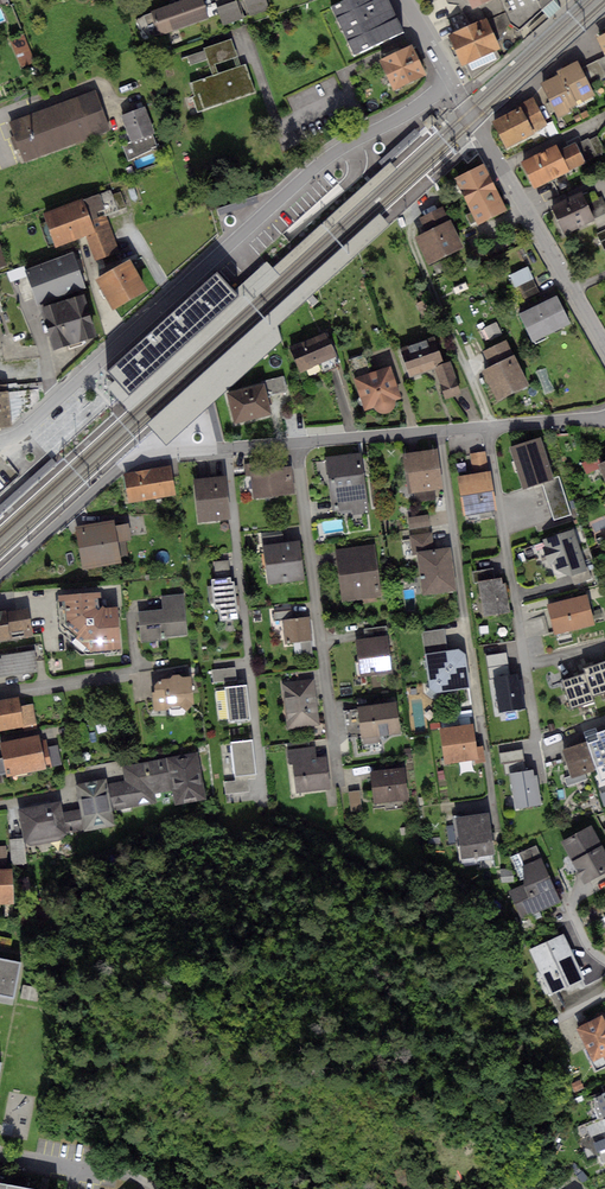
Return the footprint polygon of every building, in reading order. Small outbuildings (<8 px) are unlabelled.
[(152,11),(160,35),(209,18),(203,0),(183,0),(152,11)] [(249,18),(269,12),(265,0),(243,0),(249,18)] [(331,6),(353,54),(403,30),(388,0),(344,0),(331,6)] [(448,3),(459,4),(463,13),(480,6),(494,0),(447,0),(448,3)] [(486,17),(497,41),(511,22),(501,0),(494,0),(480,6),(486,17)] [(511,22),(520,29),(541,10),(552,0),(501,0),(511,22)] [(553,0),(552,0),(541,10),(549,18),(560,8),(553,0)] [(236,1),(217,7),(223,26),(242,20),(236,1)] [(486,17),(448,34),(462,65),(464,63),(472,80),(500,58),(496,50),(501,47),(497,41),(486,17)] [(24,35),(10,41),(20,67),(35,61),(24,35)] [(231,38),(203,48),(210,67),(238,57),(231,38)] [(411,45),(379,60),(394,90),(426,75),(411,45)] [(582,68),(591,85),(604,78),(604,57),(582,68)] [(579,61),(560,70),(561,74),(575,102),(582,99),(583,102),(596,95),(591,85),(582,68),(579,61)] [(255,91),(246,64),(189,83),(198,110),(255,91)] [(575,102),(561,74),(541,83),(558,118),(571,112),(569,108),(576,105),(575,102)] [(95,93),(9,125),(24,166),(110,133),(95,93)] [(523,108),(493,124),(506,148),(548,125),(533,97),(520,104),(523,108)] [(145,107),(121,115),(131,143),(123,145),(128,160),(151,149),(150,147),(157,144),(145,107)] [(432,114),(422,123),(428,129),(433,124),(438,121),(432,114)] [(588,137),(576,144),(585,161),(604,151),(597,137),(590,140),(588,137)] [(556,144),(521,162),(534,187),(585,161),(576,144),(575,142),(559,150),(556,144)] [(129,396),(115,380),(107,388),(129,412),(397,170),(390,162),(368,183),(273,268),(267,261),(266,262),(234,291),(239,296),(129,396)] [(484,163),(455,178),(478,223),(507,208),(484,163)] [(110,189),(43,213),(55,248),(86,237),(94,261),(119,252),(106,213),(117,209),(112,195),(110,189)] [(121,191),(112,195),(117,209),(126,206),(121,191)] [(582,195),(552,207),(563,234),(594,221),(593,219),(586,202),(582,195)] [(586,202),(593,219),(604,213),(604,204),(601,196),(586,202)] [(425,232),(451,221),(444,205),(418,217),(425,232)] [(379,213),(147,424),(167,445),(281,340),(278,327),(389,225),(379,213)] [(425,232),(415,237),(427,264),(463,247),(451,221),(425,232)] [(596,234),(604,255),(604,230),(596,234)] [(73,254),(27,269),(38,302),(84,286),(73,254)] [(130,260),(97,279),(114,308),(147,289),(130,260)] [(510,275),(516,288),(534,279),(528,266),(510,275)] [(234,291),(219,274),(109,374),(115,380),(129,396),(239,296),(234,291)] [(534,279),(516,288),(524,304),(542,296),(534,279)] [(83,295),(43,307),(55,348),(95,336),(83,295)] [(557,296),(520,314),(533,342),(570,324),(557,296)] [(316,298),(311,302),(315,309),(321,305),(316,298)] [(496,322),(484,328),(490,342),(503,336),(496,322)] [(326,333),(290,347),(300,372),(320,364),(323,372),(339,365),(326,333)] [(435,337),(400,349),(410,377),(434,368),(444,365),(435,337)] [(490,366),(514,355),(507,339),(483,351),(490,366)] [(348,360),(353,378),(371,373),(365,354),(348,360)] [(490,366),(482,371),(496,399),(528,383),(514,355),(490,366)] [(450,363),(444,365),(434,368),(446,400),(462,394),(450,363)] [(395,401),(402,398),(391,366),(371,373),(353,378),(364,411),(374,408),(379,413),(382,414),(386,413),(391,412),(396,403),(395,401)] [(263,380),(264,383),(267,395),(286,391),(283,376),(263,380)] [(264,383),(227,392),(234,424),(271,415),(267,395),(264,383)] [(11,427),(8,384),(0,385),(0,428),(11,427)] [(219,418),(211,419),(214,442),(222,441),(219,418)] [(544,434),(509,445),(523,491),(544,485),(558,481),(544,434)] [(438,449),(403,454),(408,493),(414,493),(415,502),(436,500),(435,489),(443,488),(438,449)] [(470,453),(473,474),(490,472),(486,451),(470,453)] [(362,454),(326,459),(334,512),(352,509),(353,515),(371,513),(362,454)] [(599,468),(598,465),(594,457),(581,463),(586,474),(599,468)] [(250,471),(268,469),(267,461),(245,463),(245,472),(250,471)] [(268,469),(250,471),(253,498),(294,493),(290,466),(268,469)] [(171,468),(126,476),(131,504),(176,496),(171,468)] [(473,474),(457,477),(463,516),(496,511),(490,472),(473,474)] [(226,477),(194,480),(198,523),(231,519),(226,477)] [(558,481),(544,485),(554,519),(571,514),(560,480),(558,481)] [(429,514),(408,517),(410,529),(430,526),(429,514)] [(114,520),(75,527),(82,570),(122,563),(119,543),(131,541),(128,524),(115,526),(114,520)] [(224,522),(220,525),(220,530),(225,532),(230,529),(229,524),(224,522)] [(574,529),(542,539),(550,563),(553,563),(555,569),(568,576),(571,574),(587,570),(574,529)] [(262,546),(285,543),(283,531),(261,534),(262,546)] [(417,553),(435,550),(432,532),(409,536),(412,553),(417,553)] [(285,543),(262,546),(267,585),(305,580),(300,542),(285,543)] [(374,545),(335,550),(343,602),(382,596),(374,545)] [(435,550),(417,553),(422,596),(455,592),(450,548),(435,550)] [(215,561),(216,579),(230,577),(228,560),(215,561)] [(477,581),(495,578),(493,568),(472,571),(473,582),(477,581)] [(589,569),(587,570),(571,574),(574,585),(592,580),(589,569)] [(216,579),(211,579),(214,609),(218,609),(220,621),(238,619),(235,581),(232,581),(231,577),(230,577),(216,579)] [(495,578),(477,581),(482,616),(510,612),(505,583),(502,584),(501,578),(495,578)] [(102,595),(59,596),(60,630),(87,657),(121,655),(120,610),(102,611),(102,595)] [(163,610),(138,613),(141,646),(164,644),(164,638),(189,636),(185,595),(162,598),(163,610)] [(587,595),(547,604),(554,634),(594,625),(587,595)] [(0,605),(0,641),(35,636),(30,605),(9,608),(9,604),(0,605)] [(600,609),(593,611),(595,619),(602,617),(600,609)] [(282,620),(293,618),(292,610),(274,612),(275,621),(282,620)] [(282,620),(284,643),(312,640),(309,616),(293,618),(282,620)] [(364,629),(365,638),(387,635),(386,626),(364,629)] [(421,631),(424,654),(447,650),(444,628),(421,631)] [(365,638),(355,640),(360,677),(392,672),(387,635),(365,638)] [(447,650),(424,654),(429,687),(438,693),(471,688),(466,654),(459,649),(447,650)] [(0,658),(0,677),(37,672),(34,651),(1,655),(2,658),(0,658)] [(591,696),(604,692),(604,662),(583,668),(584,673),(591,696)] [(494,677),(510,675),(509,664),(488,667),(490,678),(494,677)] [(235,667),(212,670),(213,682),(236,679),(235,667)] [(591,696),(584,673),(562,680),(571,710),(593,703),(591,696)] [(169,678),(161,679),(161,680),(158,680),(154,685),(155,692),(152,692),(154,711),(168,710),(169,707),(180,706),(187,712),(194,704),(192,676),(182,677),(179,674),(172,674),(169,678)] [(510,675),(494,677),(499,713),(527,709),(522,679),(517,679),(516,674),(510,675)] [(315,679),(282,683),(287,729),(320,726),(315,679)] [(247,685),(224,688),(228,722),(251,720),(247,685)] [(35,724),(32,705),(21,707),(19,695),(0,699),(0,731),(35,724)] [(397,701),(357,707),(357,709),(360,733),(361,738),(401,732),(397,701)] [(360,733),(357,709),(344,711),(347,735),(360,733)] [(473,723),(439,728),(444,764),(452,763),(477,759),(478,762),(485,761),(483,745),(476,746),(473,723)] [(583,732),(586,740),(596,770),(601,782),(604,780),(604,730),(597,733),(595,728),(583,732)] [(2,756),(6,776),(52,768),(51,766),(48,747),(47,739),(39,740),(38,735),(0,742),(0,744),(2,756)] [(254,740),(231,742),(234,777),(257,775),(254,740)] [(596,770),(586,740),(561,748),(570,775),(564,777),(567,786),(586,780),(584,773),(596,770)] [(58,745),(48,747),(51,766),(62,764),(58,745)] [(291,761),(316,758),(315,746),(288,749),(289,761),(291,761)] [(122,766),(125,781),(129,807),(157,802),(155,793),(172,790),(176,806),(208,799),(198,750),(122,766)] [(316,758),(291,761),(296,792),(329,788),(325,757),(316,758)] [(510,773),(525,771),(524,760),(504,763),(505,774),(510,773)] [(404,768),(371,772),(374,803),(408,799),(404,768)] [(525,771),(510,773),(514,808),(541,804),(537,775),(534,775),(533,770),(525,771)] [(106,779),(76,785),(80,809),(63,812),(68,834),(115,825),(113,810),(129,807),(125,781),(107,784),(106,779)] [(248,779),(225,782),(226,794),(249,791),(248,779)] [(359,791),(349,792),(352,813),(361,812),(359,791)] [(61,801),(18,810),(25,842),(34,846),(69,839),(68,834),(63,812),(61,801)] [(489,813),(455,817),(460,858),(494,854),(489,813)] [(561,842),(584,884),(604,872),(604,850),(592,826),(561,842)] [(23,838),(10,839),(11,865),(24,864),(23,838)] [(536,846),(509,858),(521,885),(508,891),(521,919),(560,901),(536,846)] [(510,868),(499,869),(500,883),(514,882),(514,870),(510,870),(510,868)] [(13,902),(12,869),(7,869),(0,869),(0,903),(13,902)] [(563,934),(530,950),(552,996),(585,980),(563,934)] [(0,936),(0,947),(10,949),(12,938),(0,936)] [(20,963),(0,959),(0,994),(14,997),(20,963)] [(40,990),(26,987),(23,998),(37,1001),(40,990)] [(577,1028),(592,1062),(604,1057),(604,1058),(604,1013),(603,1011),(598,1013),(597,1017),(577,1028)] [(580,1079),(571,1083),(575,1091),(583,1088),(580,1079)] [(602,1093),(602,1094),(596,1097),(603,1116),(604,1116),(604,1092),(602,1093)] [(574,1163),(571,1170),(584,1184),(590,1180),(574,1163)]
